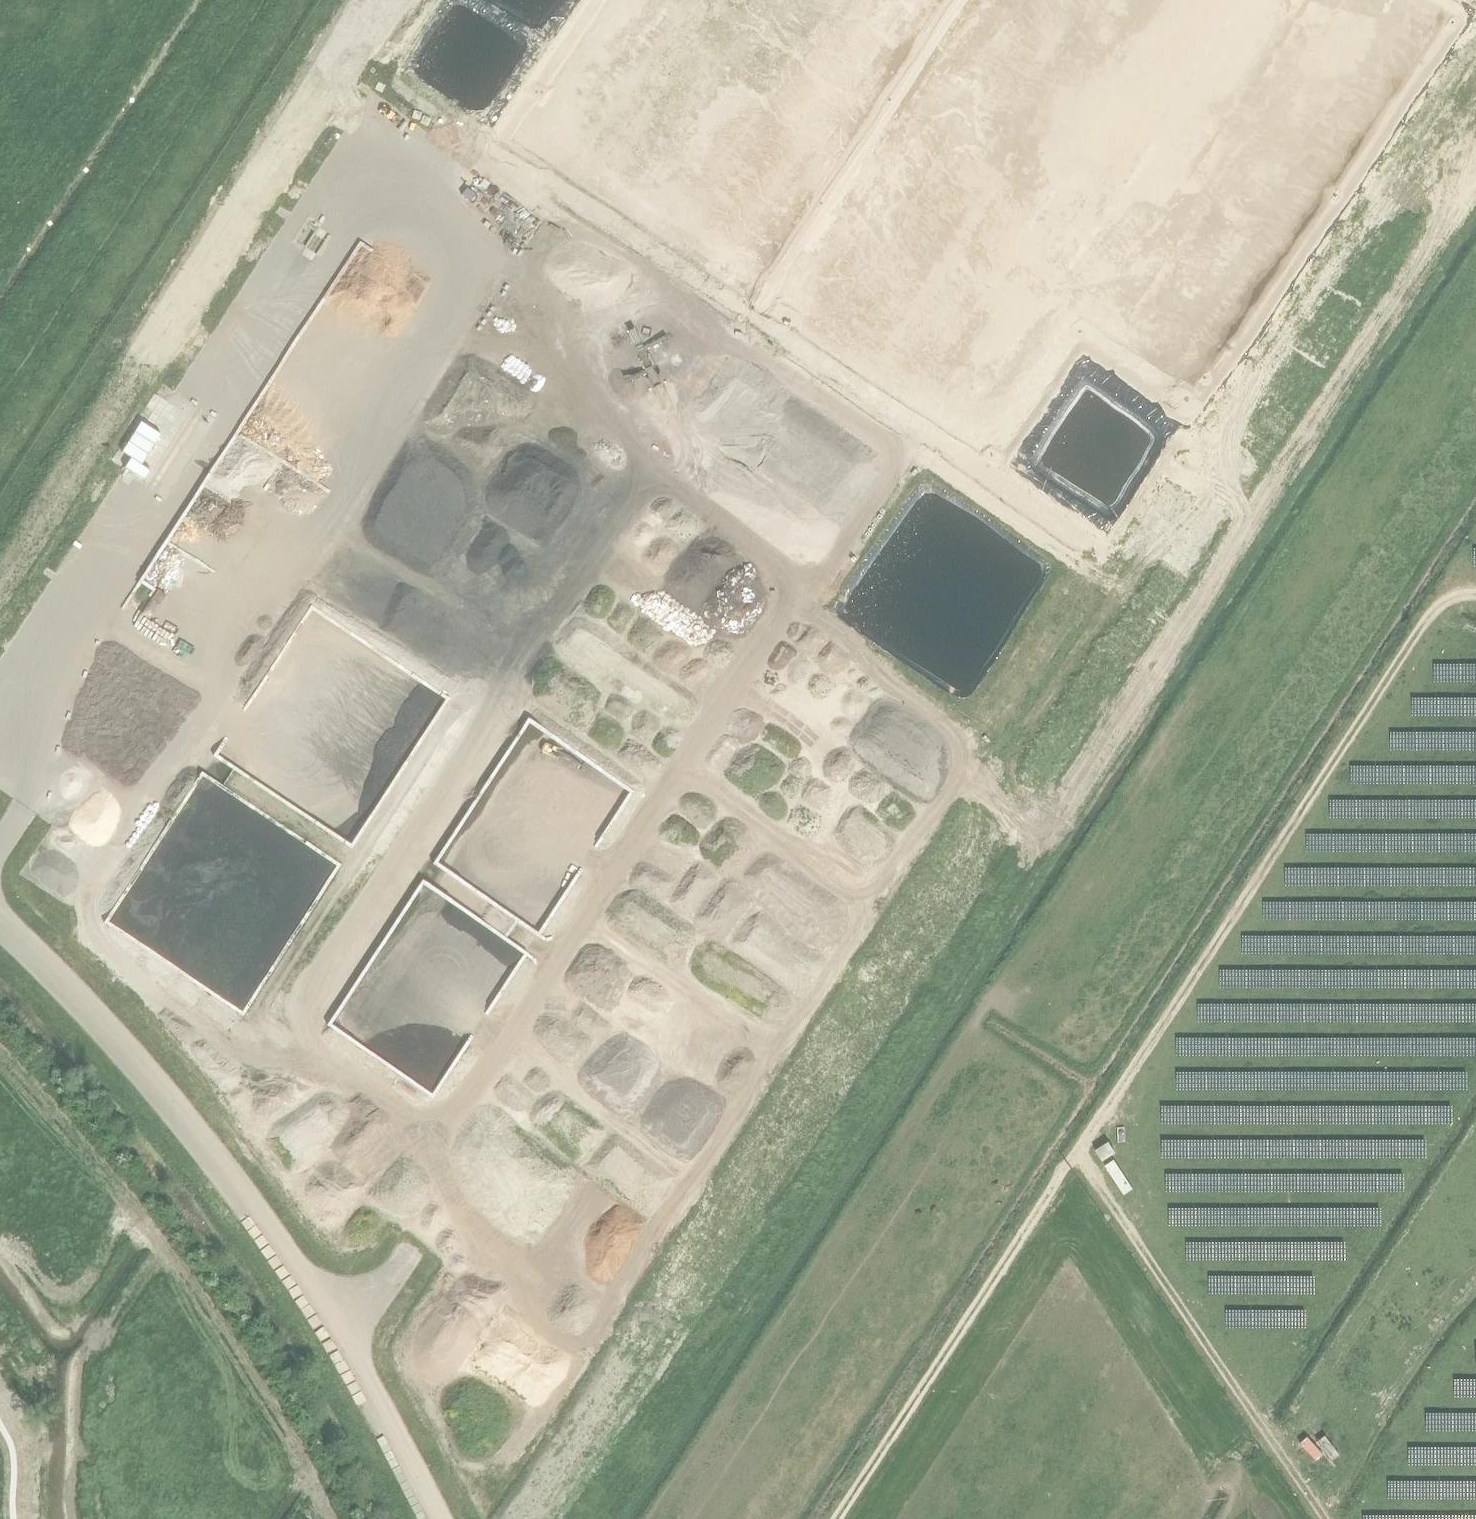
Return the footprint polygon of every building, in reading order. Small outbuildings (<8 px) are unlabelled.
[(171,440),(151,427),(138,447),(148,454),(142,464),(162,477),(168,467),(158,460),(171,440)] [(1095,1146),(1100,1159),(1116,1153),(1111,1140),(1095,1146)]
